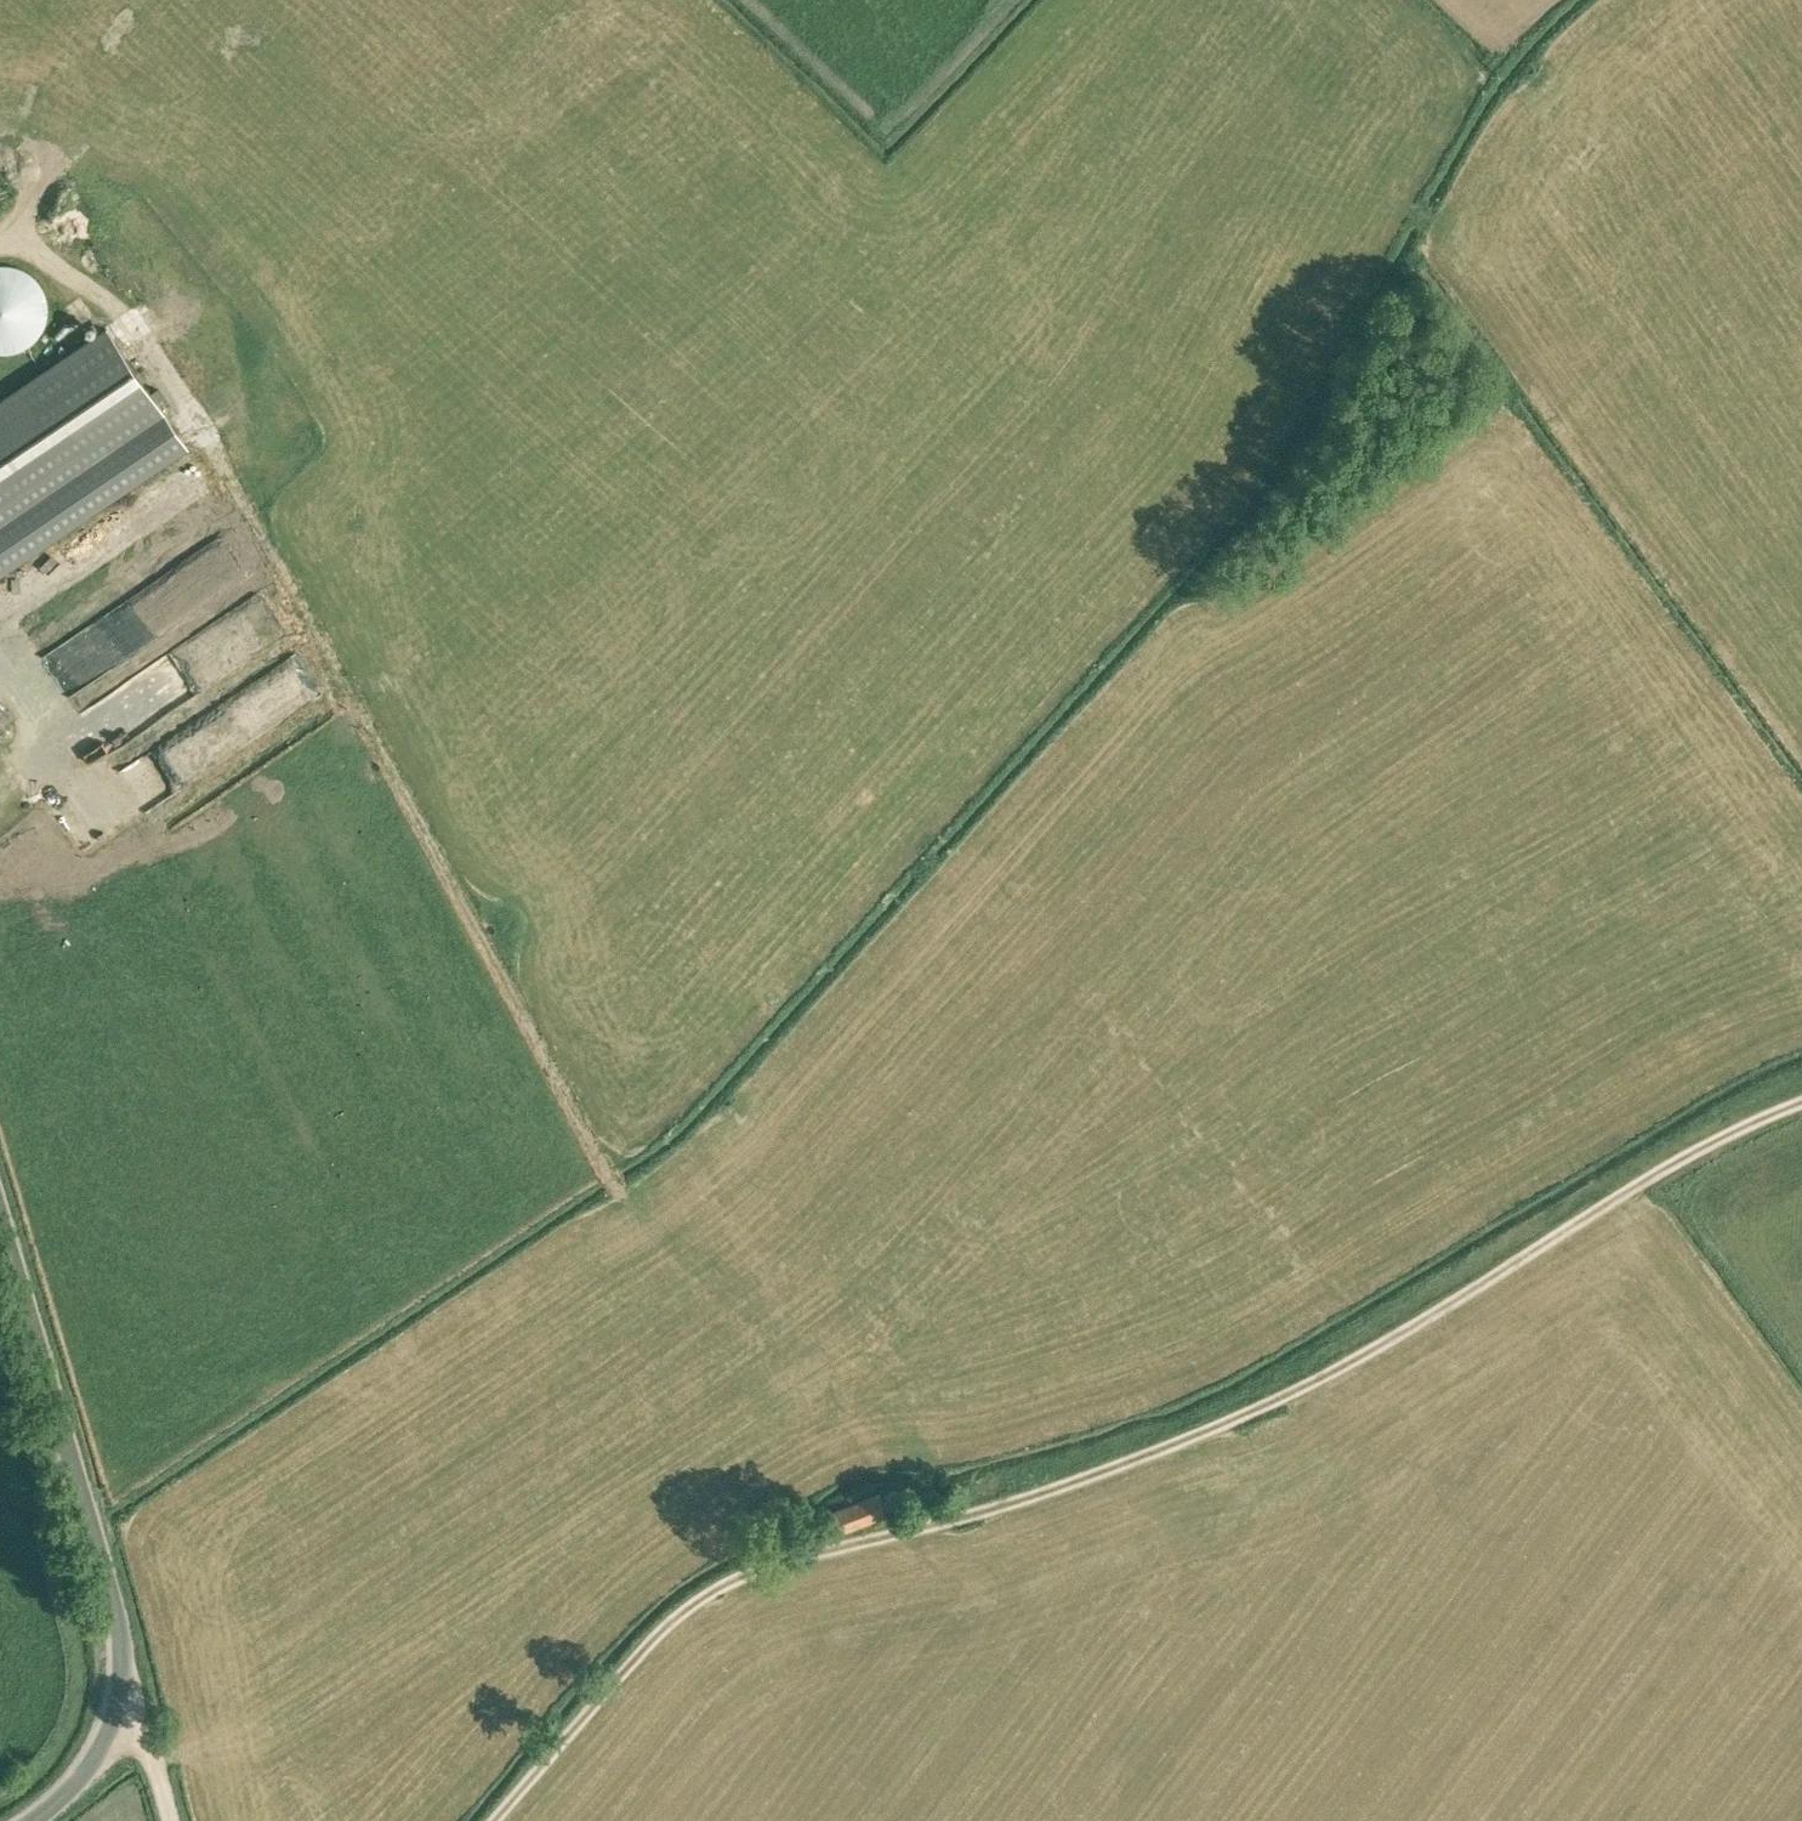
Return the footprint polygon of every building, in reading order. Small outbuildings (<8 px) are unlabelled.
[(7,353),(14,352),(21,350),(28,347),(34,343),(40,336),(44,327),(48,317),(49,309),(47,302),(45,294),(42,286),(33,276),(25,270),(11,265),(1,265),(0,265),(0,352),(7,353)] [(22,387),(0,402),(0,573),(189,445),(168,414),(110,327),(22,387)] [(158,517),(167,529),(194,508),(184,497),(158,517)] [(26,705),(164,618),(140,580),(2,667),(26,705)] [(835,1509),(843,1531),(889,1514),(881,1493),(835,1509)]
